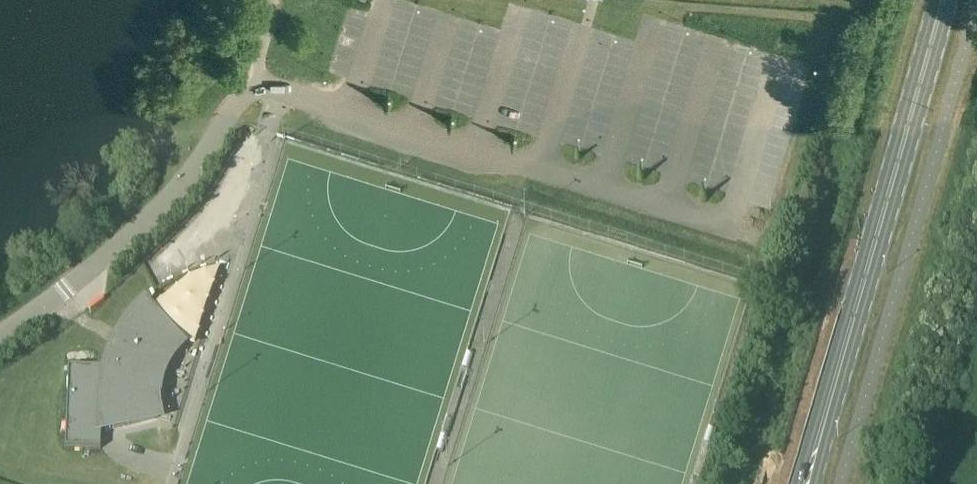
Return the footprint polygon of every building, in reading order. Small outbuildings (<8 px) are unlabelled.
[(103,369),(68,368),(65,449),(100,450),(101,432),(155,420),(154,409),(153,398),(155,388),(157,378),(161,368),(166,359),(172,351),(179,343),(151,312),(150,311),(139,323),(129,336),(121,350),(116,365),(113,376),(103,374),(103,369)]
